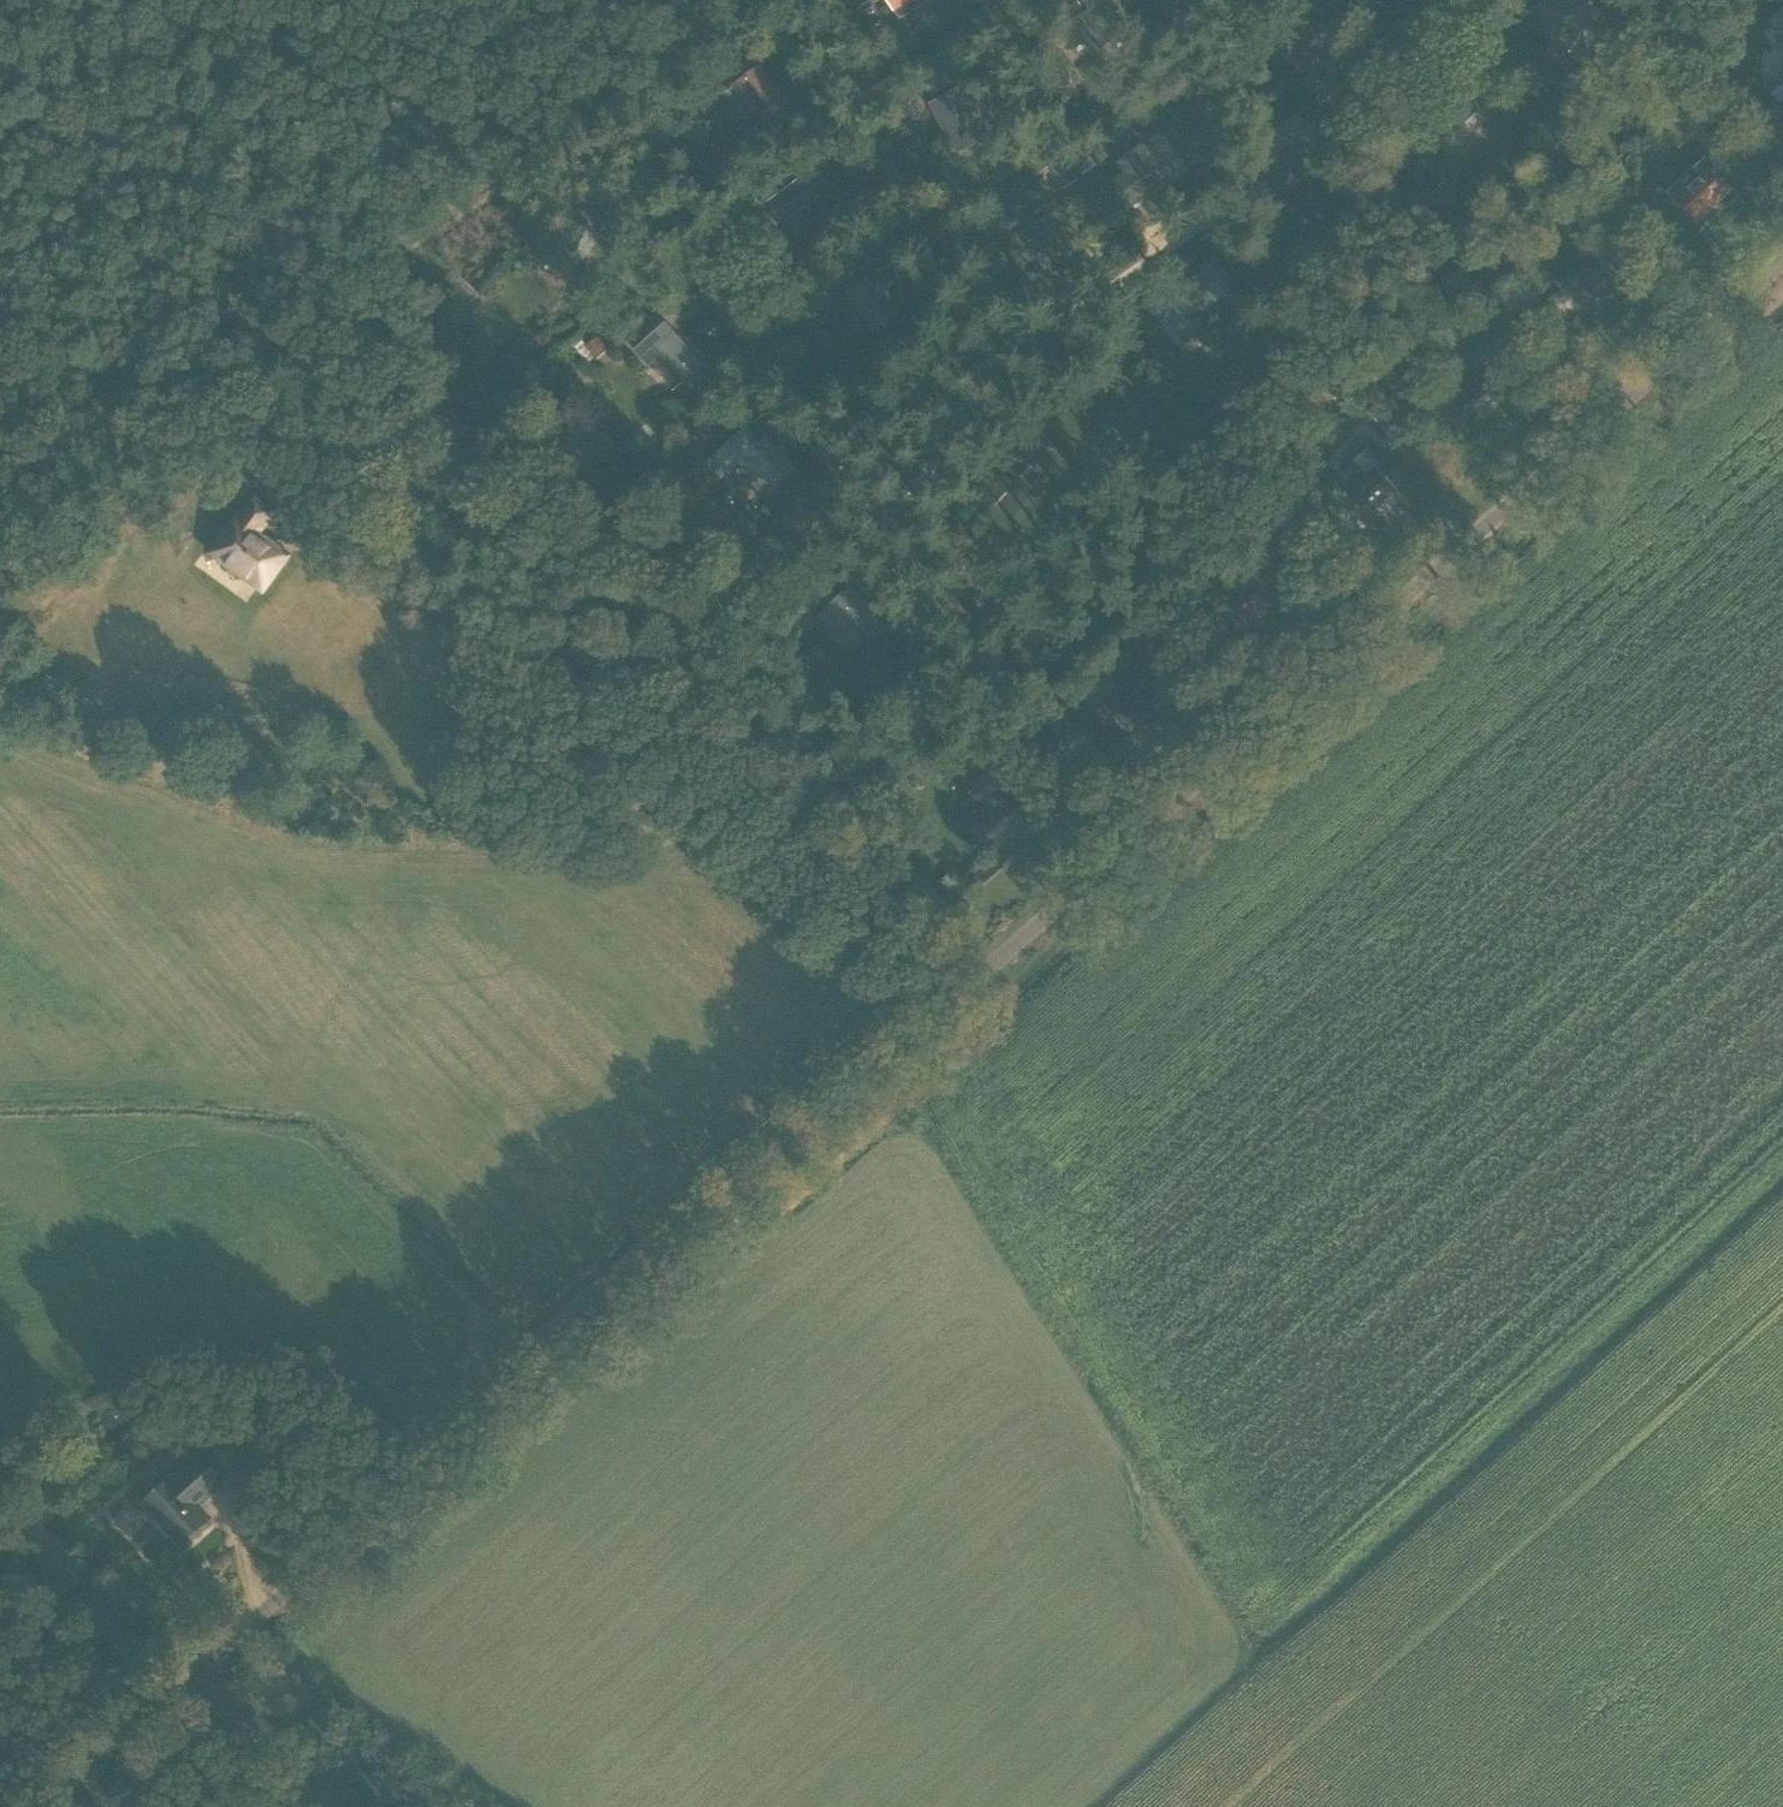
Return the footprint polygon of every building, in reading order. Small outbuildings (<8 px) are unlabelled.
[(894,9),(908,0),(888,0),(894,9)] [(1782,40),(1782,10),(1782,9),(1767,22),(1782,40)] [(735,86),(736,87),(741,84),(772,127),(797,110),(786,96),(781,100),(758,69),(735,86)] [(958,90),(931,105),(958,153),(985,138),(958,90)] [(1151,155),(1149,157),(1142,146),(1118,164),(1125,174),(1123,176),(1141,199),(1169,179),(1151,155)] [(1710,165),(1674,198),(1696,222),(1733,190),(1710,165)] [(821,186),(825,183),(816,170),(765,207),(778,225),(807,204),(824,227),(842,214),(821,186)] [(578,232),(544,255),(566,288),(602,263),(593,251),(591,253),(578,232)] [(1251,311),(1226,275),(1214,284),(1205,272),(1176,293),(1173,289),(1150,307),(1173,339),(1196,322),(1193,318),(1222,296),(1235,314),(1227,319),(1231,326),(1251,311)] [(676,335),(671,339),(661,328),(636,351),(649,365),(660,355),(685,383),(703,367),(676,335)] [(591,374),(611,358),(597,341),(577,357),(591,374)] [(764,476),(772,486),(793,468),(765,436),(760,440),(747,427),(706,463),(722,481),(739,465),(753,479),(760,479),(764,476)] [(1367,476),(1347,494),(1368,517),(1397,489),(1377,468),(1382,463),(1368,449),(1354,461),(1367,476)] [(237,519),(213,553),(263,590),(288,556),(258,534),(273,513),(255,500),(240,521),(237,519)] [(891,628),(835,570),(814,607),(877,642),(891,628)] [(1248,585),(1221,609),(1240,630),(1267,606),(1248,585)] [(1154,639),(1167,652),(1177,642),(1164,629),(1154,639)] [(980,824),(999,845),(1025,822),(997,790),(1016,773),(1005,761),(972,789),(993,813),(980,824)] [(202,1456),(175,1480),(173,1477),(144,1503),(157,1518),(154,1520),(168,1536),(171,1533),(181,1545),(210,1519),(199,1507),(208,1499),(206,1496),(223,1480),(202,1456)]
